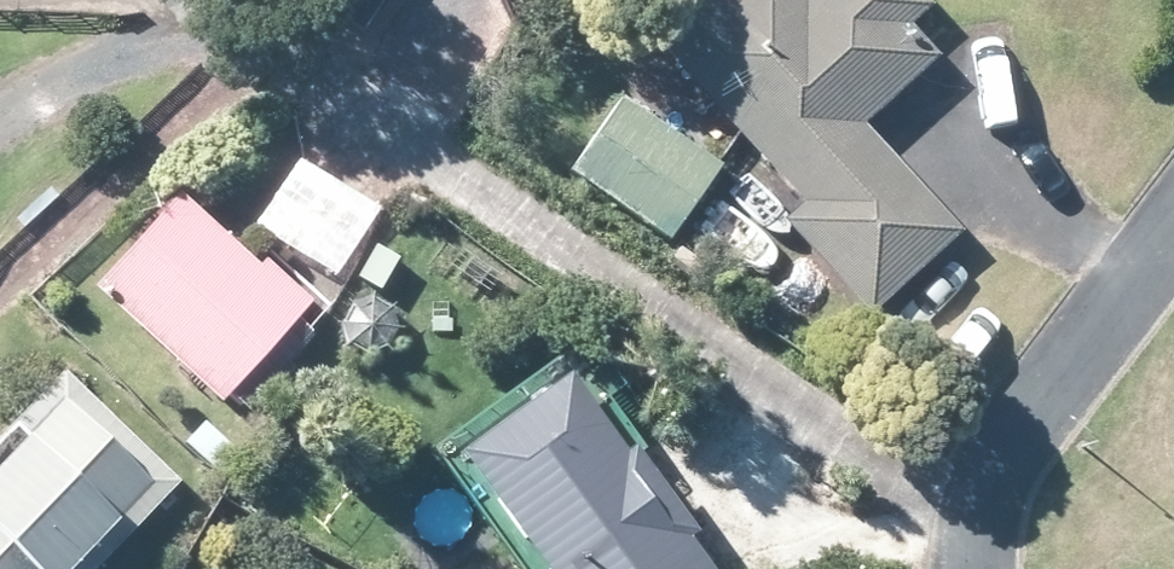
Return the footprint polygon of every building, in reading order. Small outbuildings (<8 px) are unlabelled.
[(942,56),(914,25),(935,4),(932,0),(733,0),(732,1),(732,0),(660,0),(639,20),(730,117),(807,200),(787,218),(874,311),(964,228),(867,125),(888,107),(942,56)] [(724,163),(701,148),(626,99),(576,173),(672,237),(724,163)] [(341,160),(292,241),(336,267),(385,186),(341,160)] [(101,288),(227,400),(317,301),(272,260),(265,268),(184,196),(101,288)] [(405,327),(397,304),(375,295),(353,305),(344,326),(352,348),(375,357),(396,349),(405,327)] [(182,481),(69,371),(0,443),(0,568),(98,568),(182,481)] [(694,536),(703,531),(654,462),(642,448),(634,455),(576,375),(469,452),(553,568),(717,568),(694,536)]
